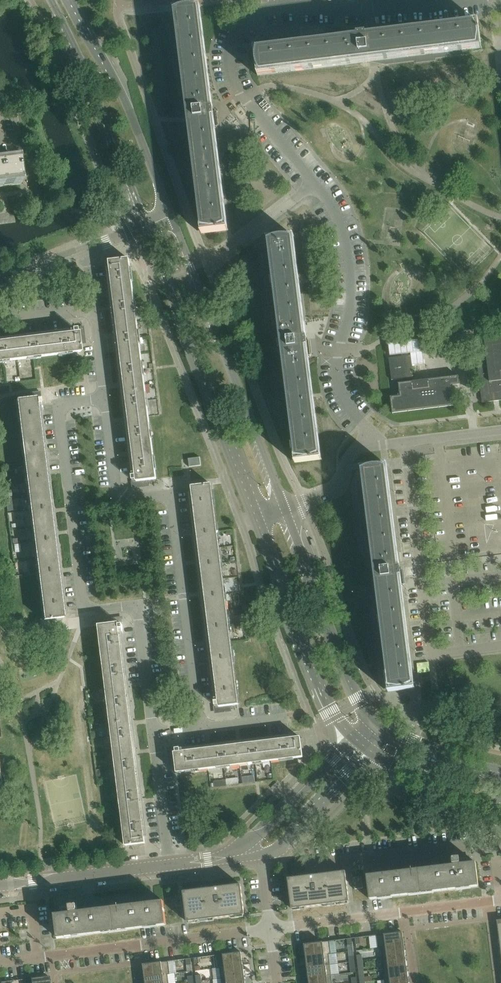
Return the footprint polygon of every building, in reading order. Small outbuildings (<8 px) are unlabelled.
[(192,131),(190,131),(203,234),(227,231),(214,128),(215,128),(214,128),(200,8),(175,11),(177,25),(170,25),(176,77),(178,76),(180,95),(186,94),(189,122),(191,122),(192,131)] [(367,39),(358,40),(358,38),(255,51),(258,75),(370,61),(370,59),(374,59),(378,58),(378,60),(385,59),(385,65),(416,61),(416,63),(436,61),(435,59),(468,54),(467,49),(481,48),(478,23),(376,36),(376,35),(375,35),(376,38),(371,39),(367,39),(367,37),(367,39)] [(21,185),(17,159),(0,161),(0,187),(21,185)] [(284,361),(296,463),(320,460),(313,397),(312,394),(308,357),(298,282),(293,237),(269,240),(270,254),(263,254),(269,306),(271,305),(274,324),(276,324),(279,323),(282,351),(285,351),(286,360),(283,360),(284,361)] [(132,481),(133,487),(148,485),(147,481),(156,480),(156,479),(148,416),(135,307),(129,260),(129,259),(114,261),(114,259),(110,259),(111,261),(109,262),(136,475),(132,476),(132,481)] [(80,352),(79,343),(84,343),(82,328),(76,329),(76,328),(71,329),(71,333),(0,342),(0,362),(80,352)] [(482,403),(500,400),(500,337),(485,339),(485,337),(474,338),(482,403)] [(424,340),(389,344),(390,356),(411,353),(412,365),(424,364),(423,352),(426,351),(424,340)] [(459,376),(413,382),(410,356),(389,359),(392,380),(405,379),(405,383),(399,384),(400,396),(391,397),(393,414),(455,406),(453,386),(460,385),(459,376)] [(43,621),(52,619),(58,619),(58,621),(62,620),(62,618),(63,618),(63,617),(36,405),(36,398),(18,400),(16,400),(16,401),(24,463),(38,576),(43,616),(43,620),(43,621)] [(188,459),(189,467),(201,466),(200,457),(188,459)] [(414,689),(399,570),(386,466),(362,469),(364,482),(356,483),(363,534),(365,534),(367,553),(372,552),(376,580),(377,589),(389,692),(414,689)] [(215,706),(216,712),(230,711),(230,706),(239,705),(239,704),(231,642),(217,531),(212,489),(211,485),(212,485),(211,485),(197,486),(196,484),(193,485),(193,487),(192,487),(192,488),(219,706),(215,706)] [(98,626),(106,689),(126,845),(125,845),(126,846),(140,844),(141,846),(144,846),(144,843),(145,843),(118,625),(122,625),(122,618),(107,620),(107,625),(98,626)] [(176,764),(177,773),(302,757),(303,757),(300,737),(181,752),(180,748),(175,749),(169,750),(171,765),(176,764)] [(371,900),(478,887),(479,887),(476,863),(475,863),(475,865),(468,866),(467,857),(460,858),(460,857),(444,859),(445,869),(368,879),(368,876),(367,876),(371,900)] [(349,902),(346,879),(345,872),(307,877),(288,879),(292,909),(302,908),(349,902)] [(363,889),(362,877),(353,878),(355,890),(363,889)] [(241,885),(221,887),(184,892),(184,895),(187,922),(237,916),(245,915),(241,885)] [(56,917),(56,915),(55,915),(58,939),(59,938),(166,925),(167,925),(164,901),(163,901),(163,904),(86,913),(85,904),(70,906),(70,907),(63,907),(64,916),(56,917)] [(402,932),(377,935),(379,948),(381,948),(404,945),(402,932)] [(304,944),(306,957),(329,955),(331,954),(330,941),(304,944)] [(382,959),(405,956),(404,945),(381,948),(382,959)] [(225,968),(243,965),(241,952),(216,956),(218,969),(225,968)] [(307,968),(330,965),(329,955),(306,957),(307,968)] [(384,969),(407,966),(405,956),(382,959),(384,969)] [(145,978),(168,975),(170,974),(169,961),(143,965),(145,978)] [(226,978),(244,976),(243,965),(225,968),(226,978)] [(309,979),(332,976),(330,965),(307,968),(309,979)] [(385,980),(408,977),(407,966),(384,969),(385,980)] [(168,975),(145,978),(146,982),(169,982),(168,975)]
